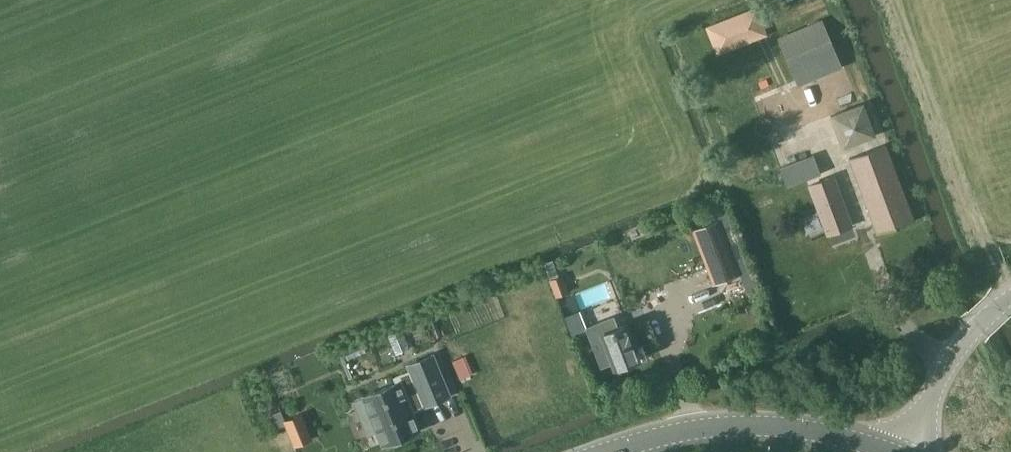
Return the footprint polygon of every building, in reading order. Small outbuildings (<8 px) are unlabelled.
[(757,6),(705,26),(717,54),(768,34),(757,6)] [(798,86),(843,67),(823,20),(778,38),(798,86)] [(864,102),(830,114),(842,147),(876,135),(864,102)] [(850,157),(878,232),(913,220),(885,144),(850,157)] [(787,186),(821,174),(813,154),(781,167),(787,186)] [(825,235),(852,225),(834,175),(807,185),(825,235)] [(720,218),(692,229),(713,284),(741,273),(720,218)] [(558,297),(569,293),(563,278),(552,282),(558,297)] [(581,305),(612,298),(609,282),(577,288),(581,305)] [(617,327),(608,304),(593,310),(615,367),(640,357),(627,323),(617,327)] [(434,353),(407,364),(425,406),(452,394),(434,353)] [(349,382),(354,380),(344,356),(340,358),(349,382)] [(400,380),(362,396),(382,446),(421,430),(400,380)] [(291,418),(303,409),(296,400),(284,409),(291,418)] [(302,415),(286,421),(295,444),(310,437),(302,415)]
